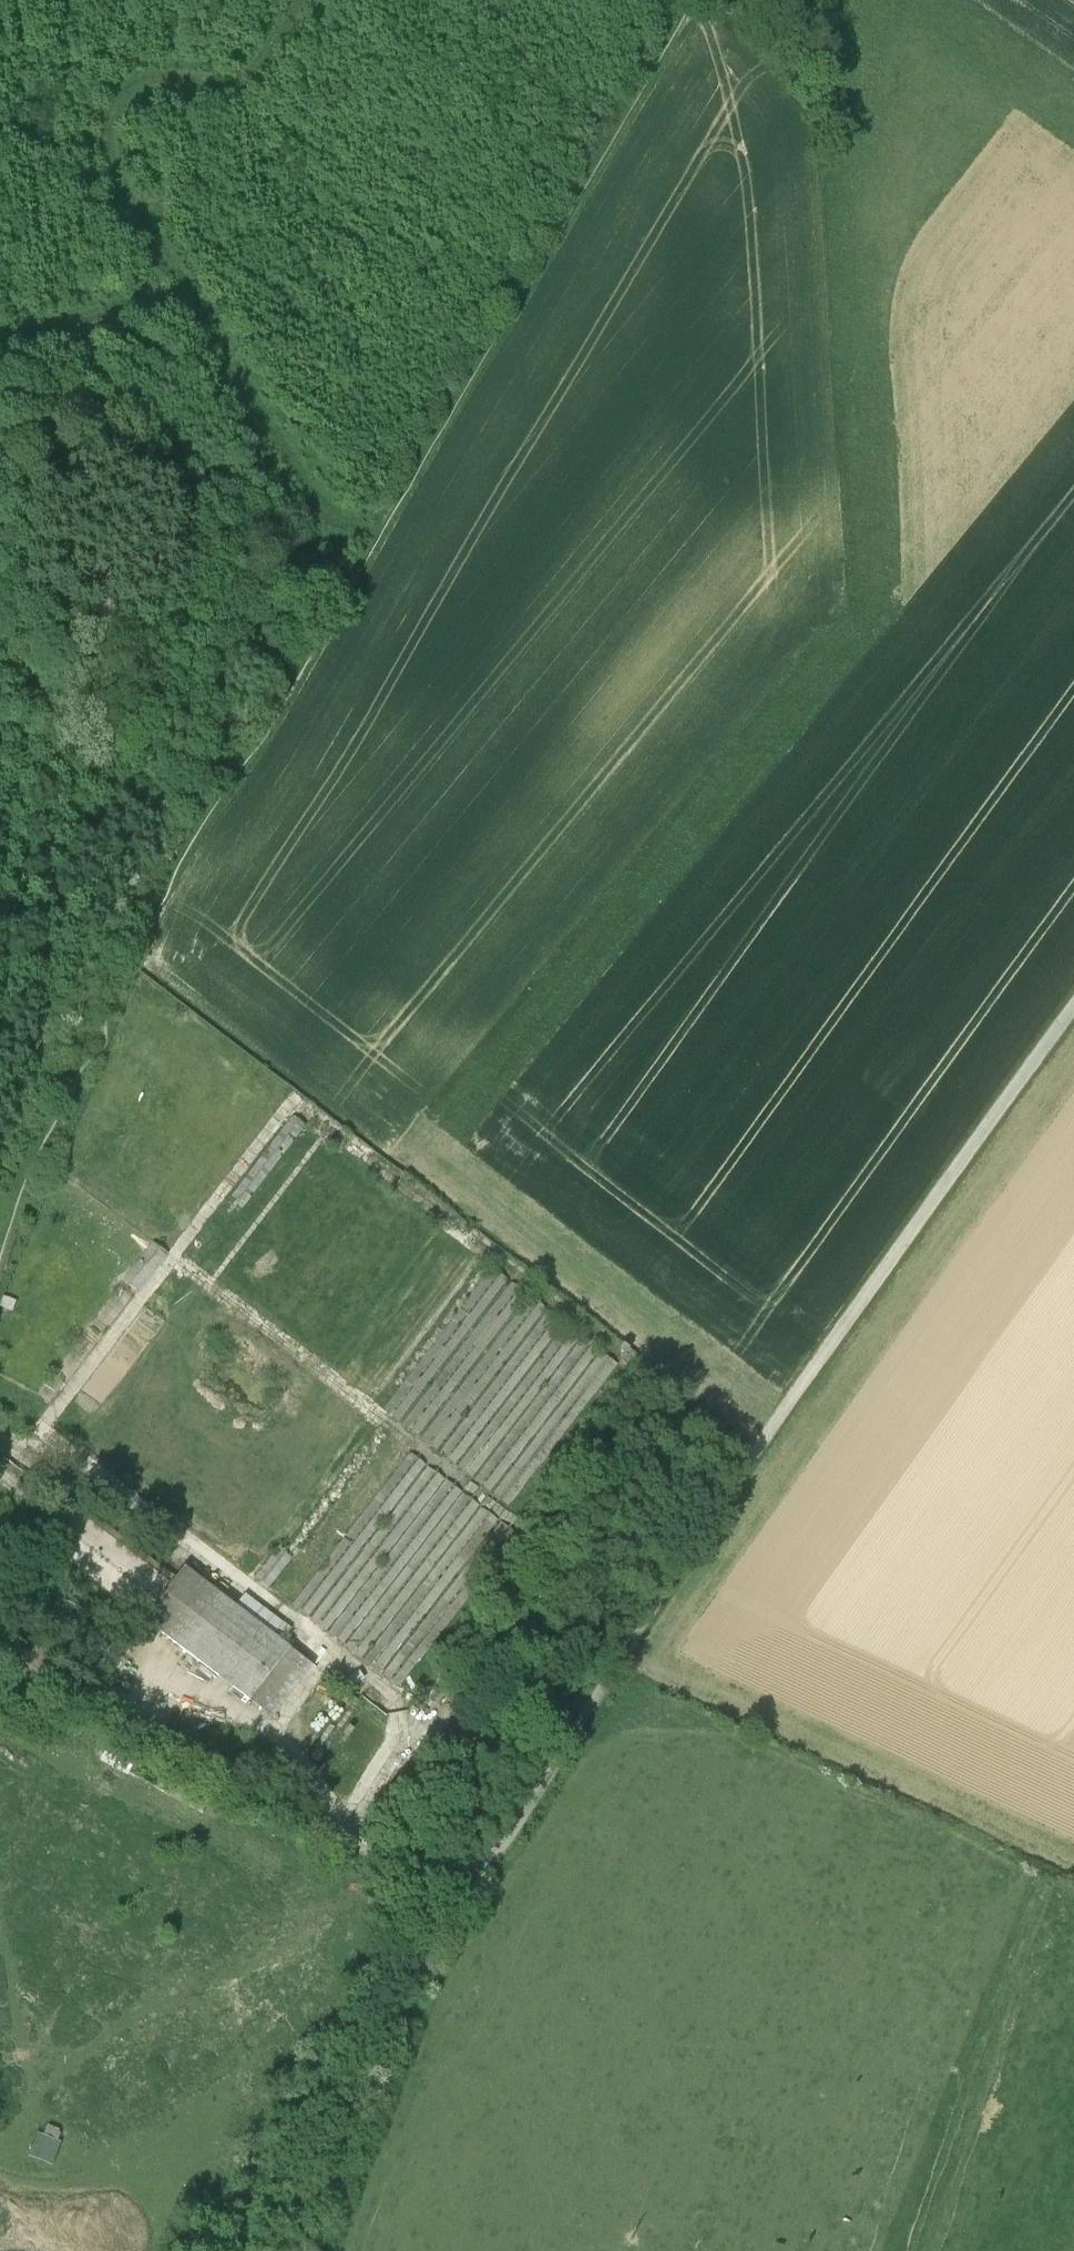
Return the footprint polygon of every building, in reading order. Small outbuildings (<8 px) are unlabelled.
[(307,1125),(293,1114),(226,1197),(239,1209),(307,1125)] [(153,1241),(120,1281),(133,1292),(166,1252),(153,1241)] [(492,1272),(384,1413),(506,1511),(616,1367),(492,1272)] [(514,1539),(373,1429),(257,1583),(396,1690),(514,1539)] [(10,1468),(0,1481),(0,1482),(20,1496),(30,1483),(10,1468)] [(143,1624),(170,1589),(66,1511),(40,1546),(143,1624)] [(249,1707),(289,1655),(183,1573),(170,1589),(143,1624),(249,1707)] [(39,2131),(33,2156),(58,2162),(64,2137),(39,2131)]
